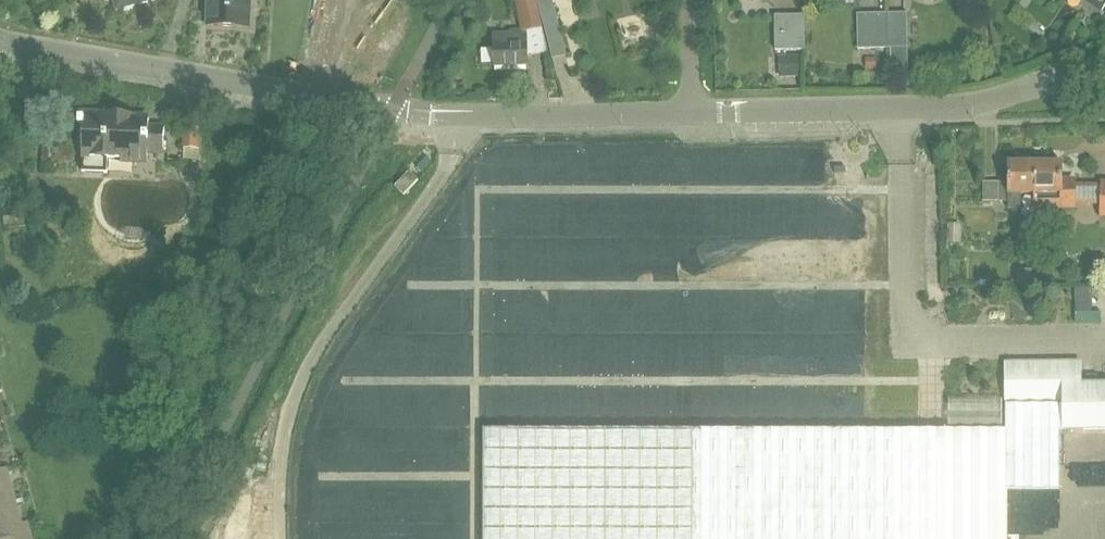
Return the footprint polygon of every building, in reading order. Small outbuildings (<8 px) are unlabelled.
[(104,0),(113,1),(116,11),(148,2),(155,0),(104,0)] [(209,24),(230,25),(250,26),(251,0),(210,0),(209,24)] [(493,34),(495,66),(530,64),(529,56),(528,34),(543,30),(536,0),(524,0),(517,1),(514,2),(521,30),(510,31),(511,33),(493,34)] [(1088,0),(1102,10),(1104,5),(1104,0),(1089,0),(1088,0)] [(554,3),(539,7),(546,33),(561,29),(554,3)] [(858,49),(888,48),(887,13),(857,14),(858,49)] [(907,13),(887,13),(888,48),(907,47),(907,13)] [(776,50),(805,50),(805,15),(775,15),(776,50)] [(800,56),(784,56),(784,77),(801,77),(800,56)] [(163,153),(164,128),(164,126),(149,125),(150,119),(139,118),(139,115),(135,115),(135,112),(120,111),(120,114),(111,114),(111,111),(107,111),(107,114),(102,114),(102,111),(98,111),(98,114),(79,113),(78,130),(84,130),(83,171),(107,172),(107,158),(148,160),(148,153),(163,153)] [(184,160),(197,161),(199,129),(186,129),(184,160)] [(1022,193),(1035,193),(1035,161),(1007,161),(1007,181),(998,181),(998,201),(1008,201),(1008,208),(1022,208),(1022,193)] [(1035,161),(1035,193),(1035,208),(1075,208),(1075,181),(1062,181),(1062,162),(1035,161)] [(409,171),(398,182),(395,186),(404,195),(418,180),(409,171)] [(25,216),(2,217),(3,227),(26,226),(25,216)] [(948,224),(948,243),(960,243),(961,224),(948,224)] [(1032,269),(1016,269),(1017,285),(1033,285),(1032,269)] [(1075,288),(1075,302),(1092,302),(1092,288),(1075,288)] [(1007,427),(1007,490),(1059,490),(1059,429),(1104,429),(1104,384),(1080,384),(1080,362),(1029,363),(1028,367),(1018,367),(1018,363),(1007,363),(1007,402),(1007,427)] [(948,428),(920,428),(486,430),(486,538),(1007,538),(1007,490),(1007,427),(948,428)] [(27,522),(21,523),(6,468),(0,470),(0,469),(0,538),(32,538),(27,522)]
